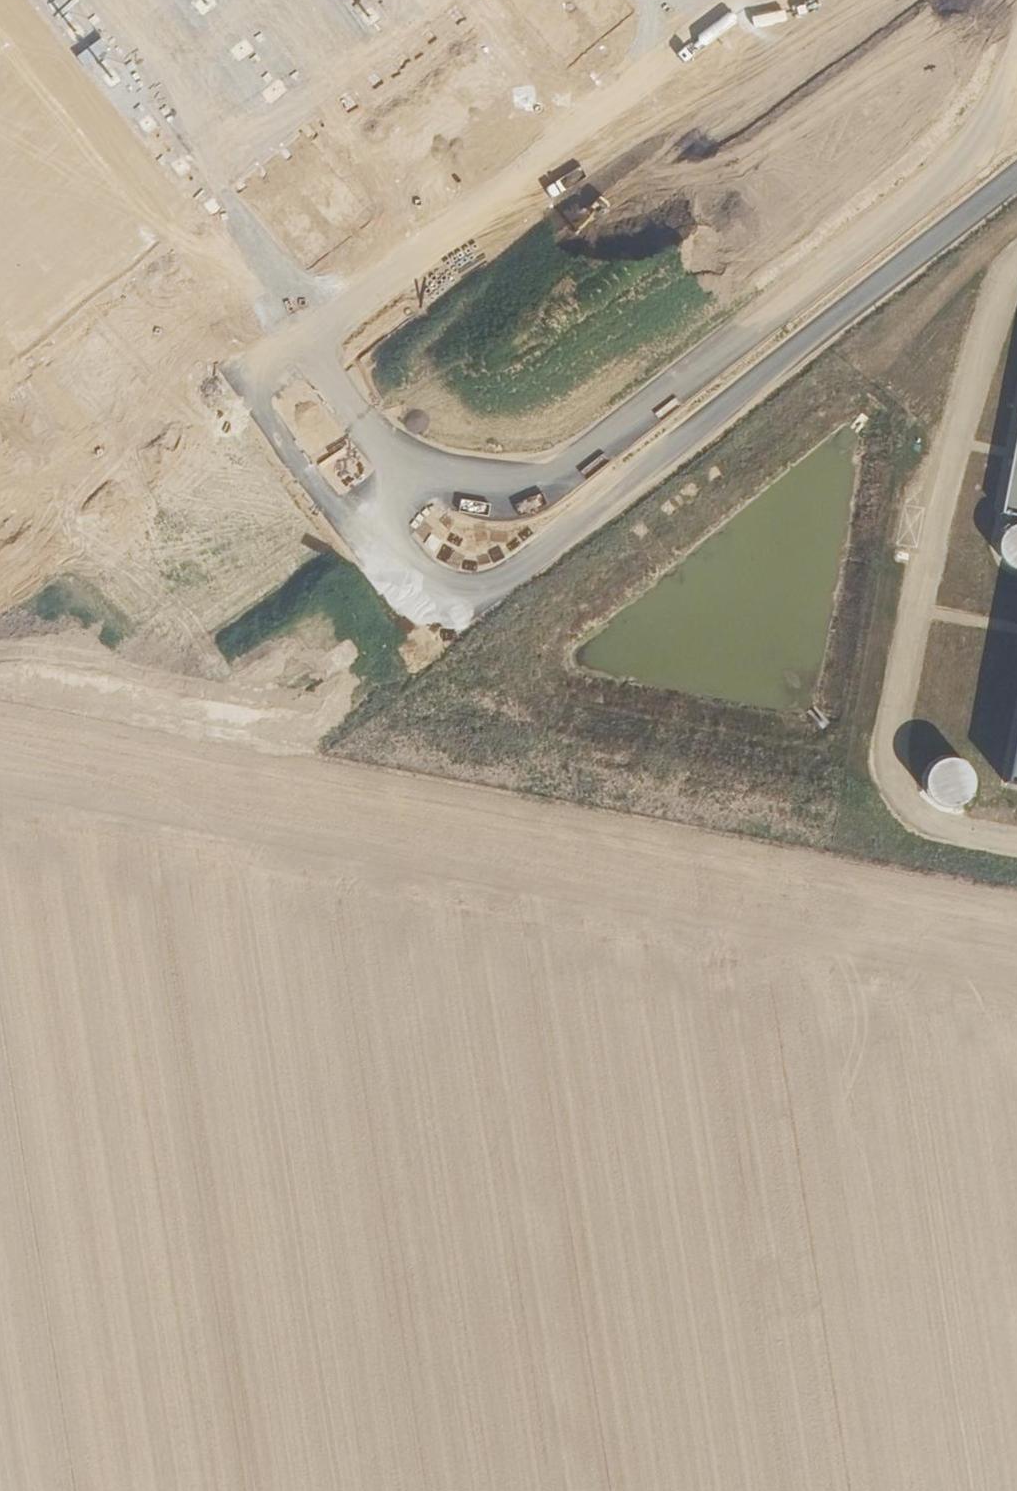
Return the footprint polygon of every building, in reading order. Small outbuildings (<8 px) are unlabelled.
[(1002,512),(1016,515),(1016,434),(1002,512)] [(1008,780),(1016,781),(1016,732),(1008,780)]
